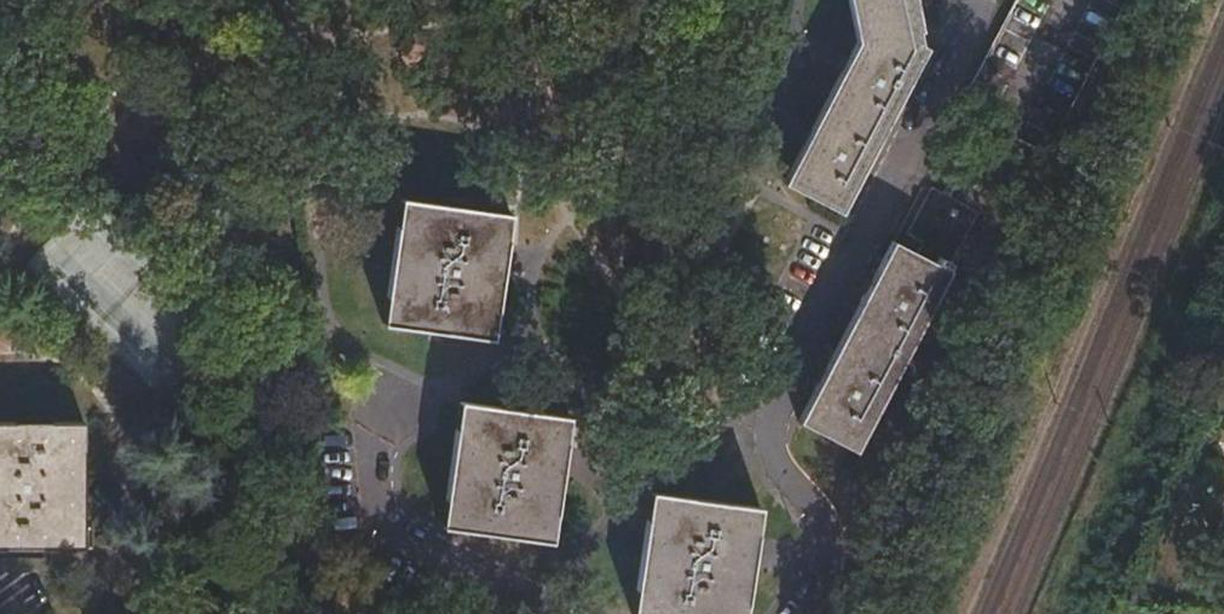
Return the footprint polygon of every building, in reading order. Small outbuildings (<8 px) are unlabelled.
[(909,0),(843,0),(851,46),(777,184),(834,214),(924,49),(917,45),(913,35),(915,33),(909,0)] [(395,197),(377,323),(486,339),(504,213),(395,197)] [(886,245),(791,424),(849,456),(945,276),(886,245)] [(562,418),(451,402),(433,527),(543,543),(562,418)] [(0,415),(0,541),(84,542),(87,416),(0,415)] [(641,494),(622,613),(735,613),(751,509),(641,494)]
